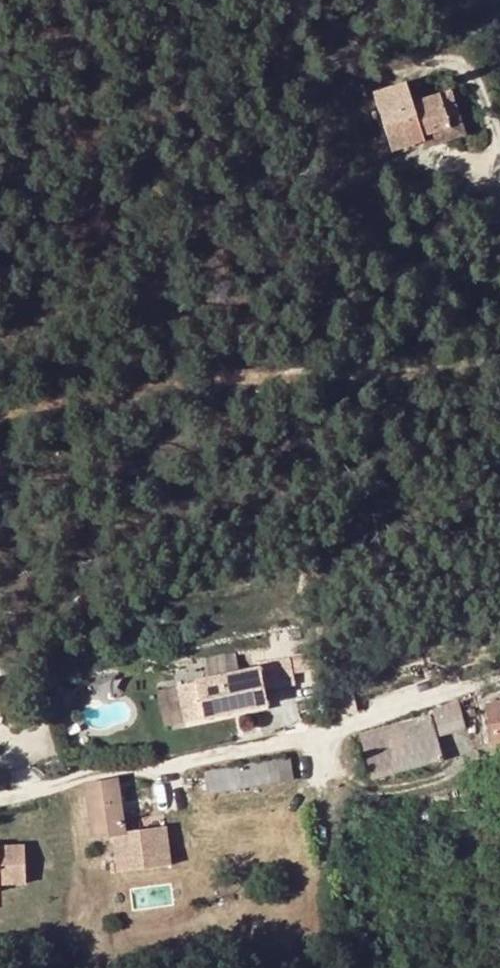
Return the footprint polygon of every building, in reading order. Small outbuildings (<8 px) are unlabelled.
[(394,151),(422,143),(421,137),(451,129),(440,94),(414,102),(408,84),(375,94),(394,151)] [(453,91),(440,94),(451,129),(421,137),(422,143),(425,149),(466,136),(453,91)] [(489,399),(477,411),(484,418),(496,406),(489,399)] [(290,658),(292,670),(320,665),(318,653),(290,658)] [(262,667),(266,687),(294,681),(292,670),(290,658),(290,655),(260,662),(262,667)] [(292,670),(294,681),(298,701),(327,696),(320,665),(292,670)] [(262,667),(178,686),(185,724),(269,704),(266,687),(262,667)] [(489,705),(495,744),(499,743),(499,703),(489,705)] [(301,706),(302,714),(311,713),(309,704),(301,706)] [(458,705),(362,732),(374,778),(442,759),(436,737),(464,729),(458,705)] [(291,759),(206,774),(209,793),(294,778),(291,759)] [(117,780),(90,784),(97,836),(114,833),(124,832),(117,780)] [(433,811),(418,811),(418,824),(432,824),(433,811)] [(124,832),(114,833),(120,872),(173,864),(167,825),(124,832)] [(0,847),(0,893),(3,892),(2,885),(31,883),(29,845),(0,847)]
